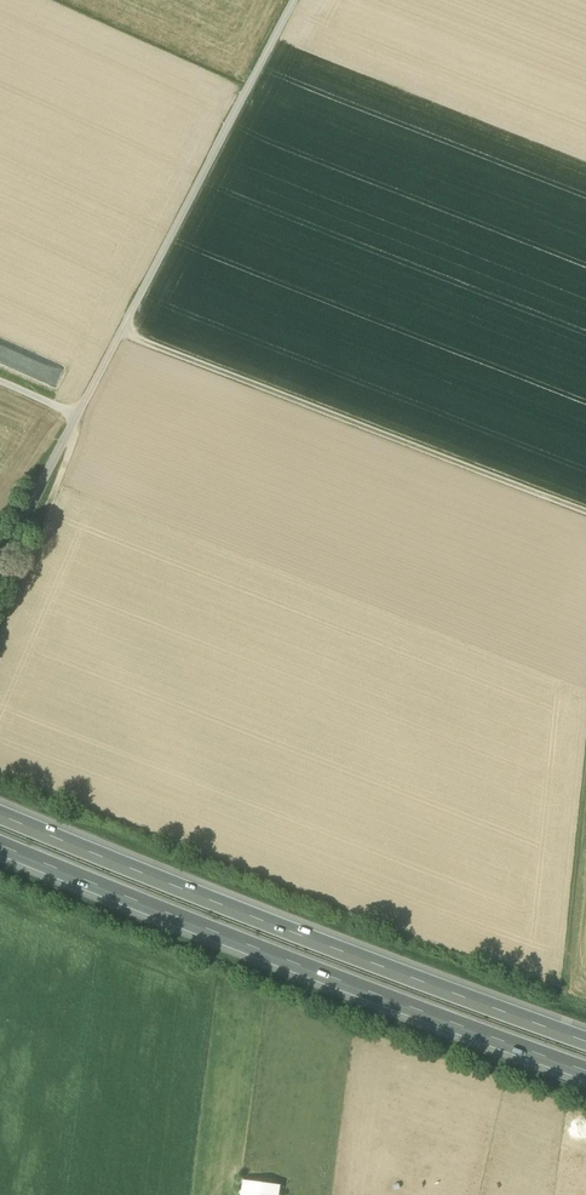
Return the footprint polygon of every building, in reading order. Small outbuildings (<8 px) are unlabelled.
[(242,1194),(278,1194),(280,1185),(244,1180),(242,1194)]
